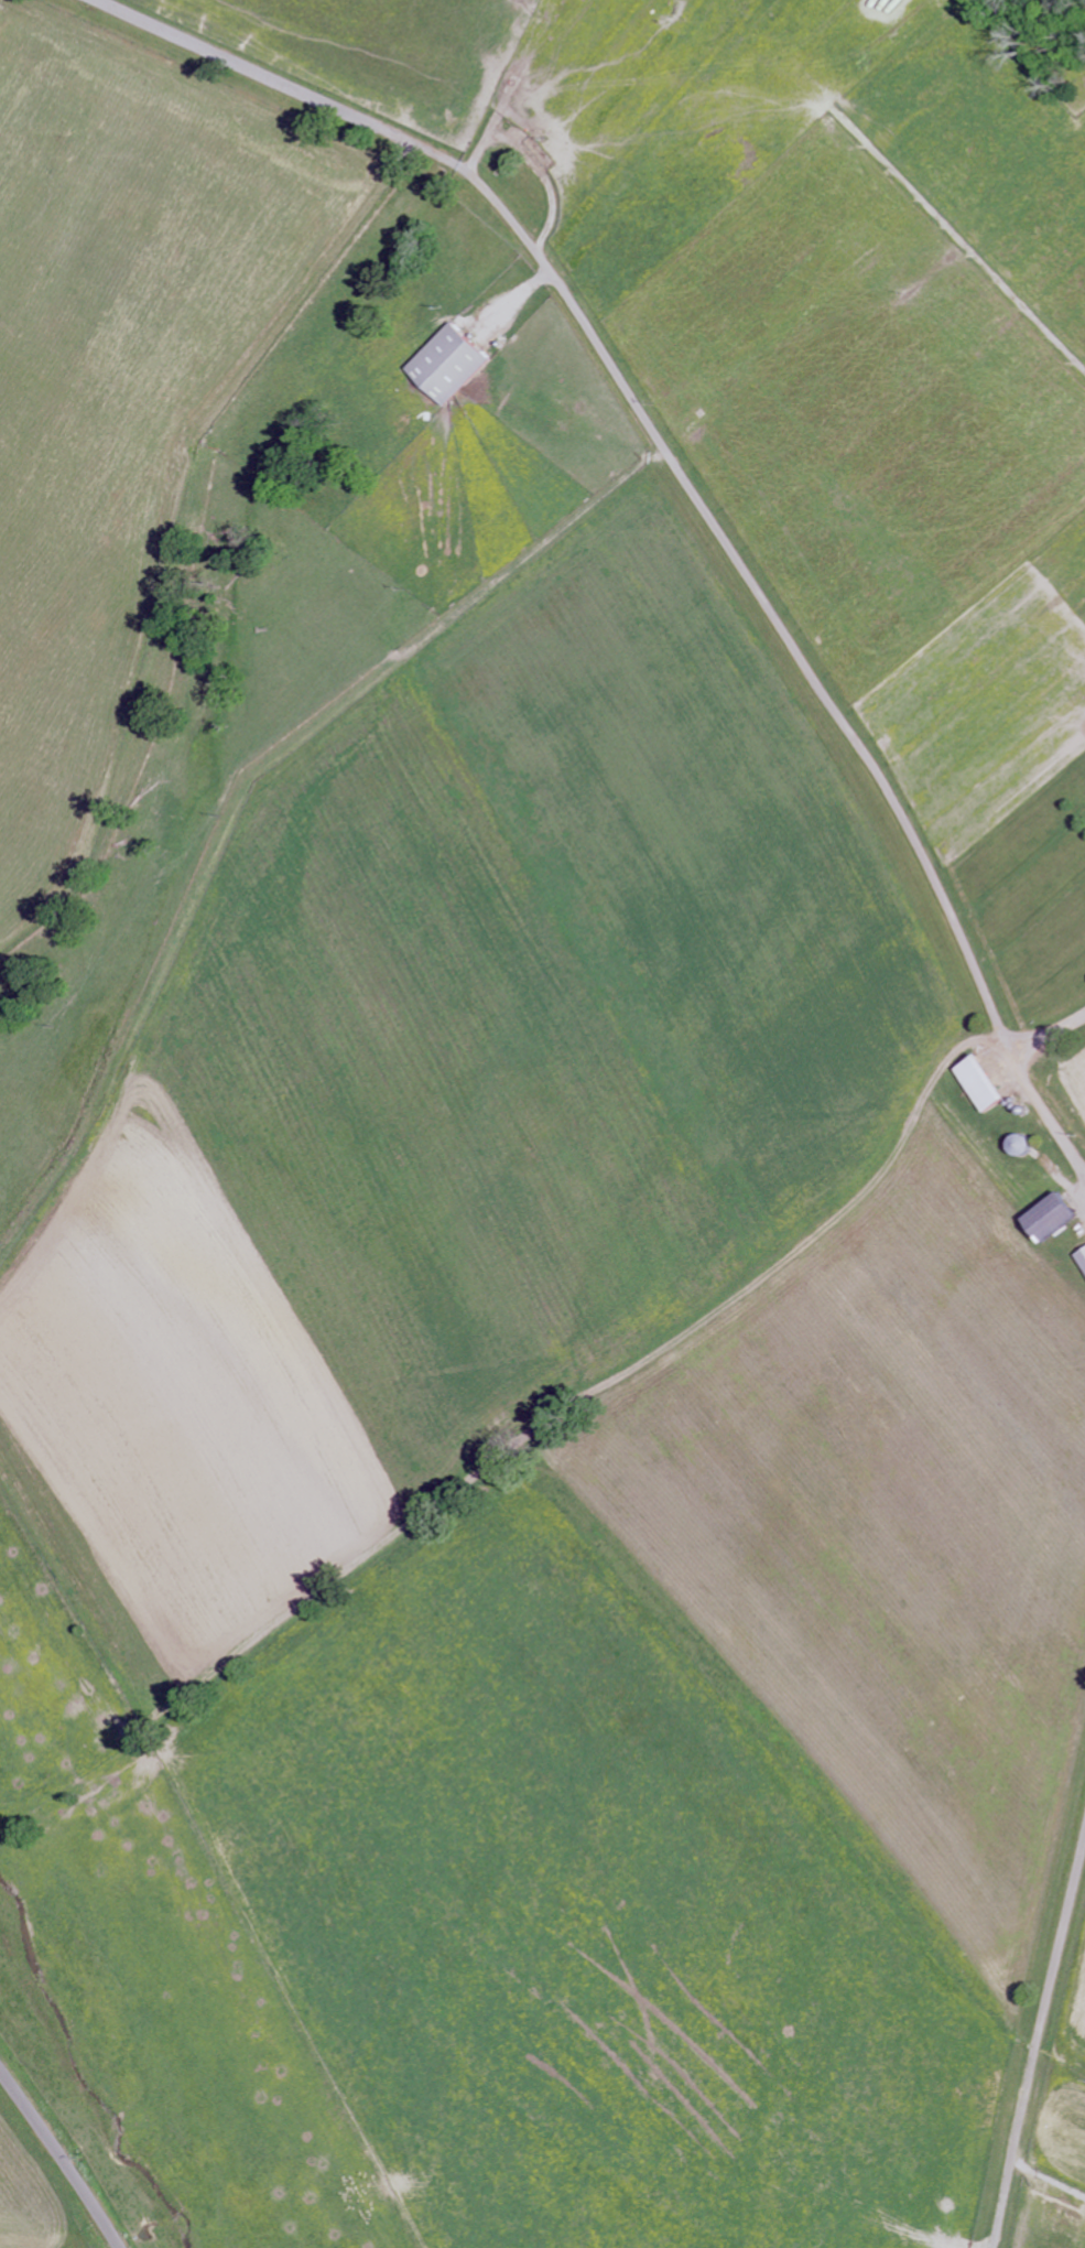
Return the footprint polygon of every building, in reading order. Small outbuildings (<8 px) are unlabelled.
[(448,407),(493,360),(453,323),(408,370),(448,407)] [(959,1068),(986,1113),(1010,1098),(983,1053),(959,1068)] [(1080,1215),(1061,1191),(1026,1219),(1045,1242),(1080,1215)]
